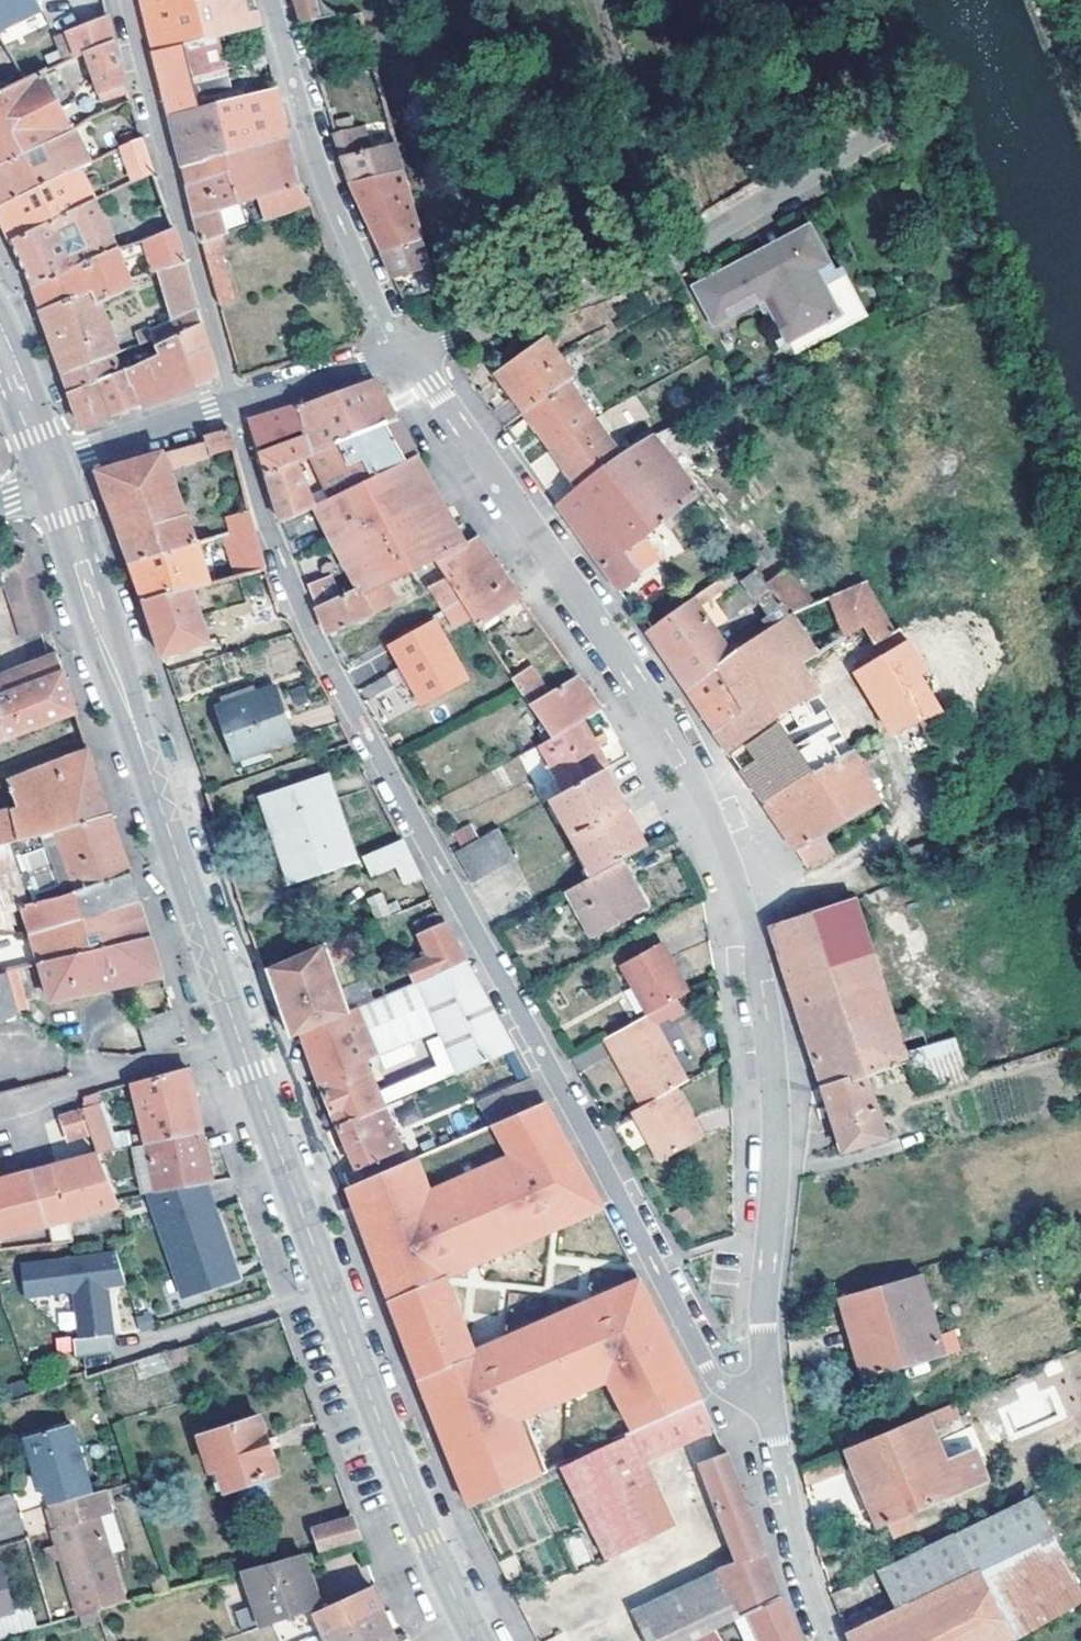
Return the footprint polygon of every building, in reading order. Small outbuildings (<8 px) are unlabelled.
[(45,4),(43,0),(0,0),(0,26),(45,4)] [(148,20),(155,48),(184,41),(261,23),(256,0),(143,0),(148,20)] [(332,8),(327,5),(324,2),(319,3),(318,0),(298,0),(303,16),(332,8)] [(111,26),(108,14),(54,36),(63,61),(88,50),(113,39),(111,26)] [(119,58),(113,39),(88,50),(100,89),(126,80),(119,58)] [(201,108),(184,41),(155,48),(162,78),(172,117),(201,108)] [(100,89),(88,50),(63,61),(59,63),(77,98),(100,89)] [(73,127),(42,71),(1,91),(0,91),(0,162),(73,127)] [(126,80),(100,89),(103,100),(129,92),(126,80)] [(275,87),(222,103),(235,151),(288,135),(281,111),(275,87)] [(222,103),(201,108),(172,117),(178,143),(184,166),(235,151),(222,103)] [(343,153),(354,183),(401,167),(393,138),(370,145),(363,121),(336,130),(343,153)] [(81,165),(91,160),(73,127),(0,162),(0,204),(81,165)] [(143,134),(123,144),(135,178),(154,168),(143,134)] [(244,200),(249,224),(313,203),(299,183),(288,135),(235,151),(184,166),(188,183),(238,168),(244,200)] [(95,198),(81,165),(0,204),(0,215),(5,225),(12,239),(95,198)] [(401,167),(354,183),(367,212),(383,247),(420,236),(401,167)] [(238,168),(188,183),(198,222),(203,239),(228,231),(222,207),(244,200),(238,168)] [(117,247),(95,198),(12,239),(20,256),(33,284),(117,247)] [(158,266),(184,257),(173,224),(140,239),(153,268),(158,266)] [(837,274),(813,226),(697,285),(716,321),(766,294),(789,338),(840,312),(825,281),(837,274)] [(419,266),(426,289),(434,286),(420,236),(383,247),(388,260),(394,276),(419,266)] [(234,300),(224,240),(204,243),(214,303),(234,300)] [(94,286),(97,294),(134,285),(117,247),(33,284),(37,296),(42,307),(94,286)] [(184,257),(158,266),(177,315),(198,303),(184,257)] [(65,374),(121,350),(97,294),(94,286),(42,307),(53,339),(65,374)] [(202,320),(198,303),(177,315),(152,328),(158,342),(202,320)] [(205,331),(202,320),(158,342),(162,351),(169,366),(186,358),(210,347),(205,331)] [(526,410),(572,378),(546,339),(499,372),(526,410)] [(210,347),(186,358),(195,383),(209,378),(215,365),(210,347)] [(70,389),(99,377),(126,365),(121,350),(65,374),(67,380),(70,389)] [(169,366),(162,351),(126,365),(141,402),(167,393),(195,383),(186,358),(169,366)] [(141,402),(126,365),(99,377),(112,412),(124,408),(141,402)] [(112,412),(99,377),(70,389),(84,423),(101,417),(112,412)] [(336,391),(300,404),(310,430),(313,438),(316,448),(352,429),(392,407),(375,377),(336,391)] [(574,381),(572,378),(526,410),(552,447),(593,418),(569,384),(574,381)] [(252,418),(260,444),(310,430),(300,404),(271,412),(252,418)] [(403,427),(392,407),(352,429),(379,476),(418,454),(403,427)] [(580,487),(609,466),(620,459),(593,418),(552,447),(580,487)] [(170,466),(234,447),(229,425),(204,432),(205,437),(98,469),(116,518),(131,559),(195,540),(170,466)] [(352,429),(316,448),(320,459),(335,499),(379,476),(352,429)] [(676,461),(657,433),(620,459),(609,466),(651,527),(698,492),(676,461)] [(270,472),(307,462),(320,459),(316,448),(313,438),(264,452),(266,460),(270,472)] [(418,454),(379,476),(335,499),(320,507),(364,588),(366,593),(381,585),(437,558),(466,542),(437,490),(418,454)] [(320,507),(307,462),(270,472),(275,487),(284,518),(320,507)] [(566,514),(616,585),(638,569),(623,547),(651,527),(609,466),(580,487),(558,502),(566,514)] [(252,509),(220,515),(231,574),(263,569),(252,509)] [(437,558),(449,576),(464,598),(475,616),(479,623),(520,593),(494,560),(477,537),(466,542),(437,558)] [(209,584),(195,540),(131,559),(137,574),(146,598),(195,587),(209,584)] [(10,575),(30,568),(25,553),(14,558),(0,564),(0,578),(10,575)] [(790,613),(815,602),(785,564),(765,579),(790,613)] [(765,579),(754,566),(744,575),(779,621),(790,613),(765,579)] [(30,568),(10,575),(30,639),(51,632),(30,568)] [(320,607),(344,597),(333,574),(309,581),(320,607)] [(464,598),(449,576),(436,583),(447,607),(464,598)] [(790,613),(779,621),(733,652),(685,685),(722,736),(766,799),(852,745),(801,658),(865,622),(921,715),(943,705),(924,677),(930,673),(902,625),(895,628),(866,580),(815,602),(790,613)] [(330,631),(390,605),(381,585),(366,593),(364,588),(344,597),(320,607),(324,618),(329,630),(330,631)] [(155,628),(163,653),(210,640),(195,587),(146,598),(155,628)] [(662,651),(685,685),(733,652),(692,594),(644,627),(662,651)] [(464,598),(447,607),(456,626),(475,616),(464,598)] [(282,619),(279,605),(235,618),(238,631),(282,619)] [(465,676),(435,619),(393,643),(423,700),(465,676)] [(75,709),(65,677),(58,653),(0,676),(0,738),(75,709)] [(536,664),(515,677),(530,702),(553,689),(536,664)] [(530,702),(552,736),(583,717),(602,706),(590,690),(579,673),(553,689),(530,702)] [(295,737),(276,684),(218,705),(236,759),(295,737)] [(610,764),(583,717),(552,736),(540,742),(551,761),(547,764),(555,778),(560,775),(567,788),(606,767),(610,764)] [(878,799),(852,745),(766,799),(780,818),(811,861),(834,847),(824,831),(878,799)] [(5,844),(109,814),(88,749),(4,780),(14,808),(0,812),(0,845),(5,844)] [(567,788),(553,796),(595,872),(620,859),(648,843),(606,767),(567,788)] [(272,796),(296,870),(352,851),(328,778),(272,796)] [(109,814),(5,844),(21,900),(48,896),(76,888),(73,879),(103,870),(106,880),(129,873),(119,843),(109,814)] [(461,846),(480,835),(474,823),(454,834),(461,846)] [(514,856),(498,825),(480,835),(461,846),(454,849),(472,880),(514,856)] [(364,855),(373,876),(398,866),(407,882),(422,874),(413,857),(403,839),(364,855)] [(936,868),(925,840),(909,845),(920,874),(936,868)] [(18,901),(21,900),(5,844),(0,845),(0,907),(18,901)] [(644,902),(620,859),(595,872),(570,886),(593,929),(644,902)] [(48,896),(21,900),(18,901),(28,932),(139,899),(134,885),(129,873),(106,880),(103,870),(73,879),(76,888),(48,896)] [(374,918),(390,913),(384,891),(367,896),(374,918)] [(905,1051),(895,1017),(855,897),(773,922),(803,1014),(835,1114),(845,1146),(888,1132),(869,1070),(906,1058),(918,1095),(970,1077),(954,1036),(905,1051)] [(28,932),(34,949),(0,947),(0,968),(3,967),(26,961),(43,958),(150,935),(143,914),(139,899),(28,932)] [(16,931),(8,910),(0,913),(0,930),(16,931)] [(468,959),(447,921),(416,934),(426,956),(404,965),(412,983),(468,959)] [(651,923),(610,945),(647,1015),(649,1013),(687,992),(651,923)] [(150,935),(43,958),(55,997),(162,974),(156,954),(150,935)] [(356,1007),(328,942),(269,965),(279,993),(293,1033),(303,1029),(356,1007)] [(516,1046),(468,959),(412,983),(459,1071),(516,1046)] [(3,967),(11,1000),(13,1000),(35,993),(26,961),(3,967)] [(11,1000),(3,967),(0,968),(0,1013),(13,1009),(11,1000)] [(376,1052),(356,1007),(303,1029),(320,1078),(339,1123),(384,1104),(364,1058),(376,1052)] [(610,1034),(617,1047),(621,1044),(651,1099),(676,1086),(686,1081),(649,1013),(647,1015),(610,1034)] [(579,1069),(606,1056),(600,1043),(572,1057),(579,1069)] [(617,1047),(646,1102),(651,1099),(621,1044),(617,1047)] [(187,1065),(134,1080),(146,1144),(200,1132),(193,1098),(187,1065)] [(701,1135),(676,1086),(651,1099),(646,1102),(635,1108),(661,1156),(701,1135)] [(349,1185),(391,1298),(444,1275),(601,1206),(545,1099),(349,1185)] [(403,1147),(384,1104),(339,1123),(349,1146),(358,1168),(403,1147)] [(79,1110),(56,1116),(63,1141),(86,1135),(79,1110)] [(200,1132),(146,1144),(147,1146),(155,1188),(202,1179),(209,1178),(200,1132)] [(147,1146),(135,1148),(142,1190),(149,1189),(155,1188),(147,1146)] [(50,1220),(117,1204),(96,1154),(47,1166),(26,1171),(42,1222),(49,1242),(56,1241),(50,1220)] [(0,1177),(0,1232),(42,1222),(26,1171),(0,1177)] [(155,1188),(149,1189),(185,1291),(237,1276),(202,1179),(155,1188)] [(113,1250),(18,1263),(22,1294),(72,1287),(78,1335),(69,1336),(71,1355),(110,1350),(107,1331),(110,1331),(103,1283),(122,1280),(113,1250)] [(946,1354),(937,1323),(930,1298),(923,1272),(842,1295),(864,1377),(946,1354)] [(421,1374),(476,1350),(444,1275),(391,1298),(404,1331),(421,1374)] [(562,1463),(704,1399),(640,1278),(476,1350),(421,1374),(471,1504),(562,1463)] [(965,1289),(930,1298),(937,1323),(972,1313),(965,1289)] [(143,1375),(166,1368),(161,1352),(138,1360),(143,1375)] [(704,1399),(562,1463),(607,1558),(676,1525),(647,1460),(717,1429),(704,1399)] [(925,1413),(933,1431),(962,1419),(953,1401),(925,1413)] [(850,1445),(844,1447),(880,1528),(892,1523),(897,1536),(911,1530),(905,1517),(989,1481),(975,1449),(947,1460),(933,1431),(925,1413),(867,1437),(850,1445)] [(261,1475),(277,1470),(258,1417),(199,1435),(211,1469),(219,1466),(227,1489),(262,1477),(261,1475)] [(25,1436),(36,1473),(41,1472),(45,1489),(50,1506),(90,1494),(69,1423),(25,1436)] [(850,1445),(867,1437),(864,1430),(846,1437),(850,1445)] [(726,1450),(700,1461),(737,1560),(719,1567),(726,1588),(644,1628),(650,1640),(686,1640),(689,1639),(715,1627),(750,1610),(781,1595),(726,1450)] [(844,1468),(837,1450),(803,1463),(807,1484),(844,1468)] [(219,1466),(211,1469),(219,1491),(227,1489),(219,1466)] [(36,1473),(34,1473),(39,1491),(45,1489),(41,1472),(36,1473)] [(109,1514),(103,1491),(90,1494),(50,1506),(56,1529),(50,1530),(76,1616),(123,1603),(97,1517),(109,1514)] [(974,1572),(1055,1532),(1034,1492),(956,1530),(974,1572)] [(359,1539),(351,1516),(311,1527),(318,1551),(359,1539)] [(956,1530),(882,1566),(901,1606),(974,1572),(956,1530)] [(1014,1638),(1080,1599),(1080,1584),(1055,1532),(974,1572),(901,1606),(851,1630),(855,1640),(998,1640),(1011,1633),(1014,1638)] [(233,1574),(242,1571),(261,1625),(315,1606),(306,1579),(309,1577),(299,1553),(232,1571),(233,1574)] [(719,1567),(634,1608),(644,1628),(726,1588),(719,1567)] [(10,1612),(0,1573),(0,1615),(10,1612)] [(385,1617),(372,1588),(318,1613),(330,1640),(335,1640),(385,1617)] [(763,1640),(801,1640),(794,1625),(781,1595),(750,1610),(763,1640)] [(385,1617),(335,1640),(396,1640),(385,1617)] [(715,1627),(689,1639),(690,1640),(724,1640),(715,1627)]
